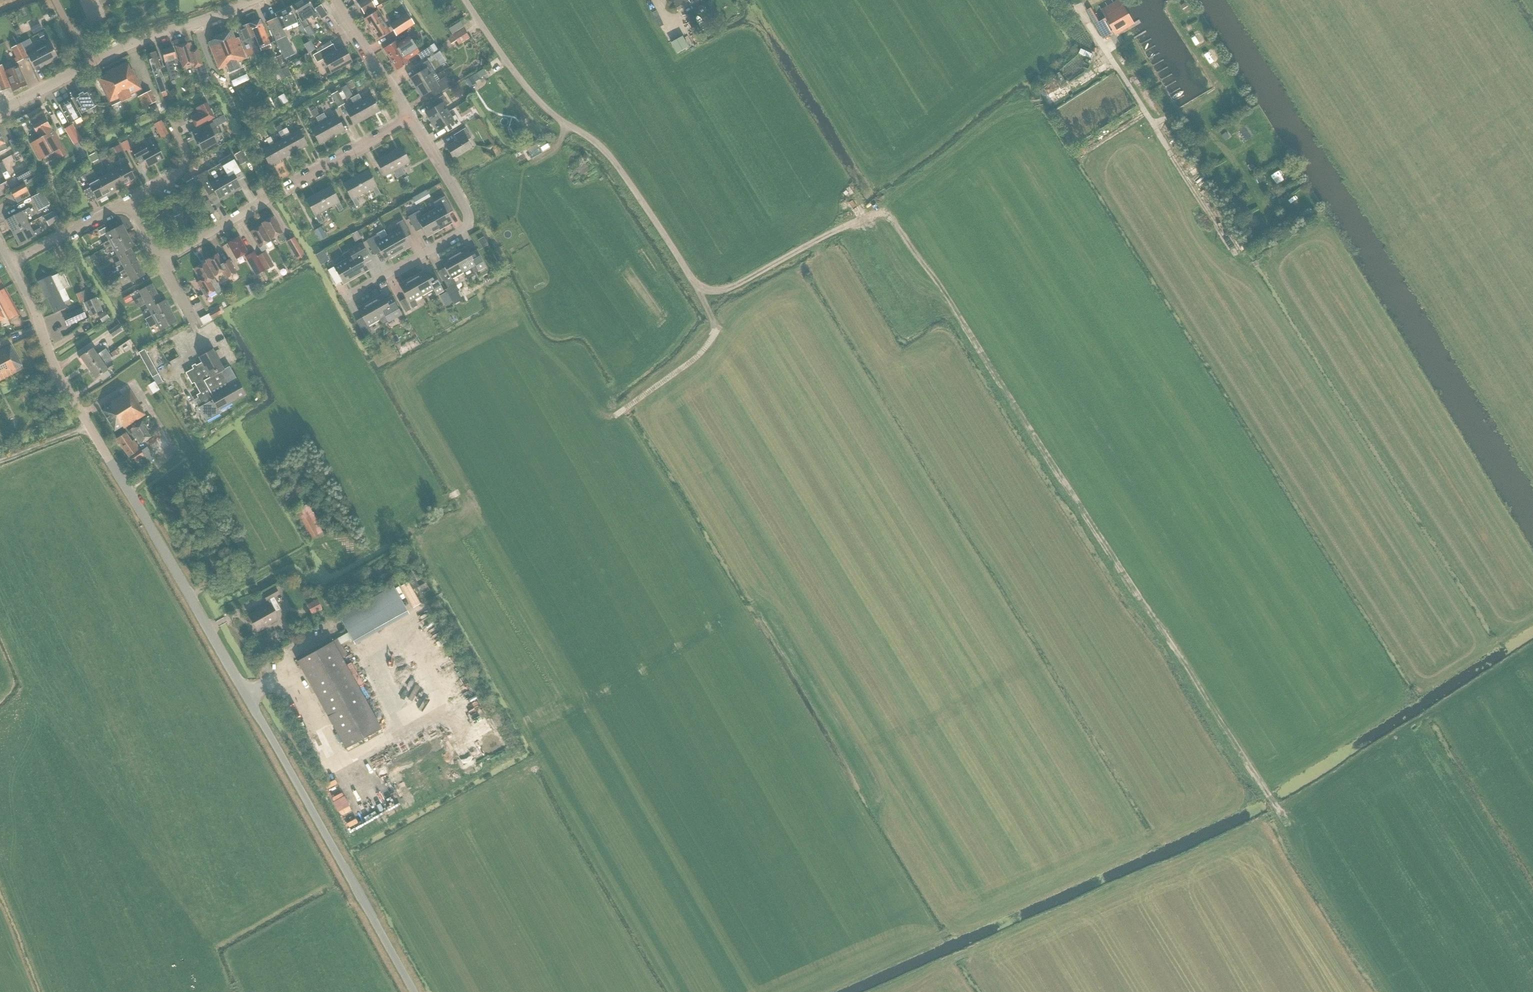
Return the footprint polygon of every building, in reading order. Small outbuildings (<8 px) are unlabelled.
[(308,0),(303,0),(292,7),(299,19),(298,20),(304,29),(309,26),(305,20),(311,16),(313,20),(319,16),(321,19),(327,16),(321,6),(314,10),(308,0)] [(357,4),(364,14),(375,7),(370,0),(363,0),(357,4)] [(691,3),(689,0),(674,0),(672,1),(678,11),(691,3)] [(1120,0),(1117,0),(1100,10),(1105,18),(1098,22),(1090,8),(1086,11),(1103,39),(1114,33),(1115,36),(1134,24),(1120,0)] [(284,59),(294,54),(283,30),(286,29),(285,28),(297,22),(290,7),(275,14),(277,18),(266,22),(284,59)] [(1191,10),(1182,16),(1188,26),(1197,20),(1191,10)] [(376,11),(364,19),(378,41),(390,33),(376,11)] [(395,36),(413,24),(407,14),(389,25),(395,36)] [(250,24),(253,34),(260,51),(271,47),(260,20),(250,24)] [(460,22),(448,29),(452,35),(462,29),(463,28),(462,28),(463,27),(460,22)] [(251,35),(253,34),(250,24),(237,29),(238,33),(240,37),(247,56),(258,52),(251,35)] [(40,25),(31,30),(33,34),(42,29),(40,25)] [(308,37),(309,38),(314,34),(309,26),(304,29),(308,37)] [(458,45),(469,38),(463,28),(462,29),(452,35),(452,36),(447,39),(451,45),(456,42),(458,45)] [(240,37),(238,33),(233,35),(231,30),(230,30),(229,30),(226,31),(226,32),(214,37),(215,40),(208,43),(218,69),(246,58),(238,38),(240,37)] [(413,36),(412,36),(416,41),(421,38),(418,33),(413,36)] [(390,60),(402,52),(409,48),(414,45),(409,38),(398,46),(395,41),(383,49),(390,60)] [(331,45),(329,41),(315,49),(317,53),(313,56),(317,63),(323,60),(331,74),(351,62),(343,48),(336,52),(332,44),(331,45)] [(193,54),(190,43),(188,44),(187,43),(176,47),(182,69),(193,65),(194,68),(201,66),(197,53),(193,54)] [(27,57),(21,44),(11,48),(18,62),(15,63),(27,58),(27,57)] [(35,70),(58,59),(50,44),(27,55),(35,70)] [(402,52),(390,60),(397,71),(409,63),(407,60),(419,52),(414,45),(409,48),(402,52)] [(423,59),(433,52),(430,46),(419,53),(423,59)] [(176,79),(172,65),(177,63),(173,47),(161,51),(167,73),(170,81),(176,79)] [(1212,62),(1218,59),(1214,50),(1208,52),(1212,62)] [(160,93),(166,91),(158,69),(163,68),(157,51),(147,55),(153,71),(152,72),(160,93)] [(281,55),(277,57),(282,67),(286,65),(281,55)] [(275,57),(269,60),(275,71),(280,68),(275,57)] [(415,88),(432,77),(429,72),(432,70),(427,61),(416,67),(420,72),(409,79),(415,88)] [(130,70),(127,62),(105,73),(106,75),(97,79),(109,103),(111,106),(121,102),(130,98),(129,95),(141,89),(131,70),(130,70)] [(4,72),(2,65),(0,66),(0,92),(10,88),(4,72)] [(4,72),(10,88),(12,92),(26,85),(18,66),(4,72)] [(281,80),(290,74),(286,67),(277,72),(281,80)] [(199,73),(201,80),(209,77),(207,71),(200,73),(199,73)] [(469,87),(476,83),(475,82),(480,78),(477,72),(464,80),(469,87)] [(1059,72),(1055,75),(1063,87),(1067,84),(1059,72)] [(432,77),(415,88),(421,97),(431,91),(434,96),(445,89),(439,81),(435,75),(432,77)] [(346,85),(340,88),(346,99),(352,96),(346,85)] [(81,114),(97,105),(88,90),(73,98),(81,114)] [(146,106),(156,102),(150,91),(141,95),(146,106)] [(338,108),(344,104),(337,91),(330,95),(338,108)] [(283,94),(274,99),(278,107),(288,102),(283,94)] [(355,96),(367,118),(379,112),(371,97),(362,101),(358,94),(355,96)] [(354,125),(367,118),(355,96),(350,99),(354,106),(346,110),(354,125)] [(431,123),(448,112),(445,106),(448,104),(443,96),(432,102),(435,107),(425,113),(431,123)] [(80,115),(71,99),(60,106),(68,121),(69,123),(81,117),(80,115)] [(195,128),(214,118),(207,104),(199,108),(203,114),(192,120),(195,128)] [(154,116),(159,114),(156,106),(151,108),(154,116)] [(319,115),(316,109),(310,112),(313,118),(319,115)] [(448,112),(431,123),(437,132),(447,126),(450,131),(464,122),(459,113),(452,117),(448,112)] [(320,116),(332,138),(344,131),(336,116),(327,120),(324,113),(320,116)] [(319,145),(332,138),(320,116),(316,118),(319,125),(311,130),(319,145)] [(52,132),(52,131),(52,129),(51,126),(49,125),(44,117),(31,124),(39,139),(31,144),(40,160),(54,152),(58,159),(66,155),(53,131),(52,132)] [(161,121),(155,125),(162,136),(168,133),(161,121)] [(201,151),(217,142),(213,136),(219,133),(213,123),(202,128),(205,134),(195,139),(201,151)] [(74,145),(81,141),(72,125),(65,129),(74,145)] [(283,130),(295,152),(307,146),(299,131),(290,135),(286,128),(283,130)] [(453,159),(471,148),(467,141),(471,138),(465,128),(453,136),(456,141),(446,147),(453,159)] [(283,159),(295,152),(283,130),(279,133),(282,140),(274,144),(283,159)] [(283,159),(274,144),(270,138),(266,140),(270,146),(261,151),(269,166),(283,159)] [(130,147),(126,140),(120,143),(124,150),(130,147)] [(19,152),(14,141),(10,143),(15,154),(19,152)] [(122,150),(119,144),(113,147),(116,153),(122,150)] [(145,153),(141,145),(131,150),(139,164),(144,161),(147,167),(163,158),(156,146),(145,153)] [(538,146),(527,150),(531,160),(542,156),(538,146)] [(388,155),(400,177),(404,175),(401,168),(409,163),(401,148),(388,155)] [(240,165),(247,161),(241,151),(234,155),(240,165)] [(1259,166),(1269,161),(1264,151),(1254,156),(1259,166)] [(94,153),(89,156),(92,163),(98,160),(94,153)] [(396,179),(400,177),(388,155),(376,162),(384,177),(393,172),(396,179)] [(214,166),(220,177),(229,194),(240,187),(232,173),(238,170),(242,177),(242,176),(231,157),(214,166)] [(117,169),(126,185),(135,180),(126,164),(117,169)] [(229,194),(220,177),(214,166),(197,176),(208,196),(209,196),(205,189),(210,185),(219,200),(229,194)] [(29,170),(27,168),(15,174),(16,177),(19,182),(31,175),(29,170)] [(116,191),(126,185),(117,169),(107,174),(116,191)] [(95,176),(92,170),(86,174),(89,179),(95,176)] [(355,177),(364,193),(372,189),(376,196),(380,194),(367,170),(355,177)] [(107,196),(116,191),(107,174),(98,179),(107,196)] [(355,198),(364,193),(355,177),(343,184),(355,207),(359,205),(355,198)] [(97,201),(107,196),(98,179),(88,185),(97,201)] [(192,179),(186,183),(192,193),(198,189),(192,179)] [(17,203),(30,196),(27,192),(28,192),(24,184),(10,191),(14,199),(15,199),(17,203)] [(318,193),(327,209),(335,204),(339,212),(343,209),(330,186),(318,193)] [(426,190),(419,194),(422,201),(430,197),(426,190)] [(38,211),(49,205),(42,192),(31,198),(38,211)] [(318,213),(327,209),(318,193),(305,199),(318,223),(322,221),(318,213)] [(429,213),(439,230),(451,223),(446,215),(452,211),(444,197),(433,203),(436,209),(429,213)] [(12,233),(28,224),(24,216),(31,213),(29,208),(22,212),(5,221),(12,233)] [(48,226),(59,220),(54,210),(43,216),(48,226)] [(419,211),(414,214),(407,217),(416,232),(422,228),(427,237),(439,230),(429,213),(422,217),(419,211)] [(286,240),(273,218),(262,224),(271,240),(278,236),(282,242),(286,240)] [(387,236),(397,254),(409,247),(404,238),(411,235),(403,220),(396,224),(399,230),(387,236)] [(28,224),(12,233),(19,245),(35,236),(42,233),(40,228),(33,232),(28,224)] [(104,247),(127,235),(122,225),(106,234),(109,240),(102,244),(104,247)] [(261,252),(267,249),(265,246),(271,242),(262,226),(250,233),(261,252)] [(319,240),(326,236),(321,226),(314,230),(319,240)] [(108,231),(106,227),(98,231),(101,235),(108,231)] [(117,255),(130,249),(133,247),(127,235),(104,247),(106,253),(114,249),(117,255)] [(380,240),(377,235),(366,241),(374,256),(380,252),(385,261),(397,254),(387,236),(380,240)] [(237,260),(248,253),(239,237),(228,244),(237,260)] [(294,256),(301,252),(293,239),(286,243),(294,256)] [(346,260),(355,278),(368,271),(363,262),(369,258),(361,244),(349,250),(353,256),(346,260)] [(453,255),(463,272),(470,268),(473,274),(484,268),(476,253),(470,257),(465,248),(453,255)] [(122,264),(134,257),(130,249),(117,255),(120,260),(115,263),(117,267),(122,264)] [(323,250),(314,255),(318,261),(327,256),(323,250)] [(265,270),(257,256),(254,251),(244,257),(255,276),(265,270)] [(257,256),(265,270),(265,271),(274,266),(265,251),(257,256)] [(230,277),(217,254),(205,261),(214,276),(221,272),(225,279),(230,277)] [(451,279),(463,272),(453,255),(441,262),(451,279)] [(122,276),(139,267),(134,257),(122,264),(125,269),(120,272),(122,276)] [(343,285),(355,278),(346,260),(333,267),(343,285)] [(205,297),(215,291),(210,281),(214,278),(205,263),(194,269),(200,281),(197,283),(205,297)] [(139,267),(122,276),(123,279),(129,276),(132,282),(144,276),(139,267)] [(411,278),(421,296),(433,289),(436,295),(443,291),(435,277),(428,280),(423,271),(411,278)] [(51,276),(38,282),(44,294),(45,293),(54,313),(66,308),(58,292),(69,287),(63,272),(51,277),(51,276)] [(261,287),(270,283),(267,276),(258,280),(261,287)] [(414,300),(421,296),(411,278),(399,285),(412,309),(417,306),(414,300)] [(139,304),(157,294),(151,284),(139,291),(142,297),(136,300),(139,304)] [(446,289),(445,290),(449,296),(457,292),(459,291),(455,284),(447,288),(446,289)] [(0,291),(0,306),(8,321),(19,315),(5,289),(0,291)] [(84,291),(76,294),(79,303),(87,300),(84,291)] [(446,292),(439,296),(442,301),(449,297),(446,292)] [(148,309),(161,302),(157,294),(139,304),(140,307),(145,304),(148,309)] [(369,302),(379,320),(391,313),(393,317),(400,313),(393,300),(387,304),(381,295),(369,302)] [(90,316),(102,311),(96,299),(85,304),(90,316)] [(405,312),(410,309),(404,299),(399,302),(405,312)] [(147,323),(170,311),(165,300),(161,302),(148,309),(152,315),(145,319),(147,323)] [(368,327),(379,320),(369,302),(357,309),(362,318),(356,321),(364,336),(371,332),(368,327)] [(86,318),(82,308),(62,316),(67,326),(86,318)] [(216,309),(209,313),(213,319),(220,315),(222,314),(218,308),(216,309)] [(224,313),(229,323),(234,321),(229,310),(224,313)] [(102,323),(109,319),(104,311),(97,316),(102,323)] [(170,311),(147,323),(149,328),(157,324),(160,331),(176,322),(170,311)] [(145,324),(141,317),(136,320),(134,317),(124,323),(130,333),(145,324)] [(112,337),(122,330),(118,325),(108,332),(112,337)] [(23,368),(10,346),(0,351),(0,381),(23,368)] [(87,368),(108,353),(106,349),(97,355),(92,349),(80,357),(87,368)] [(117,349),(110,353),(113,357),(119,352),(117,349)] [(156,385),(162,382),(144,349),(138,353),(156,385)] [(192,384),(194,383),(200,393),(196,395),(197,398),(194,400),(206,421),(220,413),(218,411),(245,395),(230,367),(224,370),(213,349),(198,357),(202,363),(196,366),(195,364),(192,366),(193,368),(185,373),(192,384)] [(108,353),(87,368),(95,379),(107,370),(103,364),(112,358),(108,353)] [(148,387),(153,396),(160,392),(155,383),(148,387)] [(123,428),(145,415),(130,390),(110,402),(112,405),(102,411),(114,431),(122,426),(123,428)] [(140,444),(151,437),(141,423),(129,430),(135,439),(136,438),(140,444)] [(132,441),(126,432),(116,439),(128,457),(131,455),(135,461),(143,455),(134,440),(132,441)] [(308,540),(311,539),(318,535),(317,533),(321,530),(308,504),(293,512),(308,540)] [(421,606),(427,603),(415,580),(409,583),(421,606)] [(409,584),(402,587),(414,610),(421,606),(409,584)] [(354,644),(408,614),(392,586),(338,616),(354,644)] [(280,609),(273,597),(279,594),(276,588),(263,595),(266,601),(268,600),(269,603),(259,609),(260,610),(248,616),(257,632),(265,627),(264,626),(278,619),(275,612),(280,609)] [(316,599),(314,596),(307,600),(309,603),(306,604),(312,614),(322,609),(317,599),(316,599)] [(346,749),(381,729),(332,642),(297,661),(346,749)]
